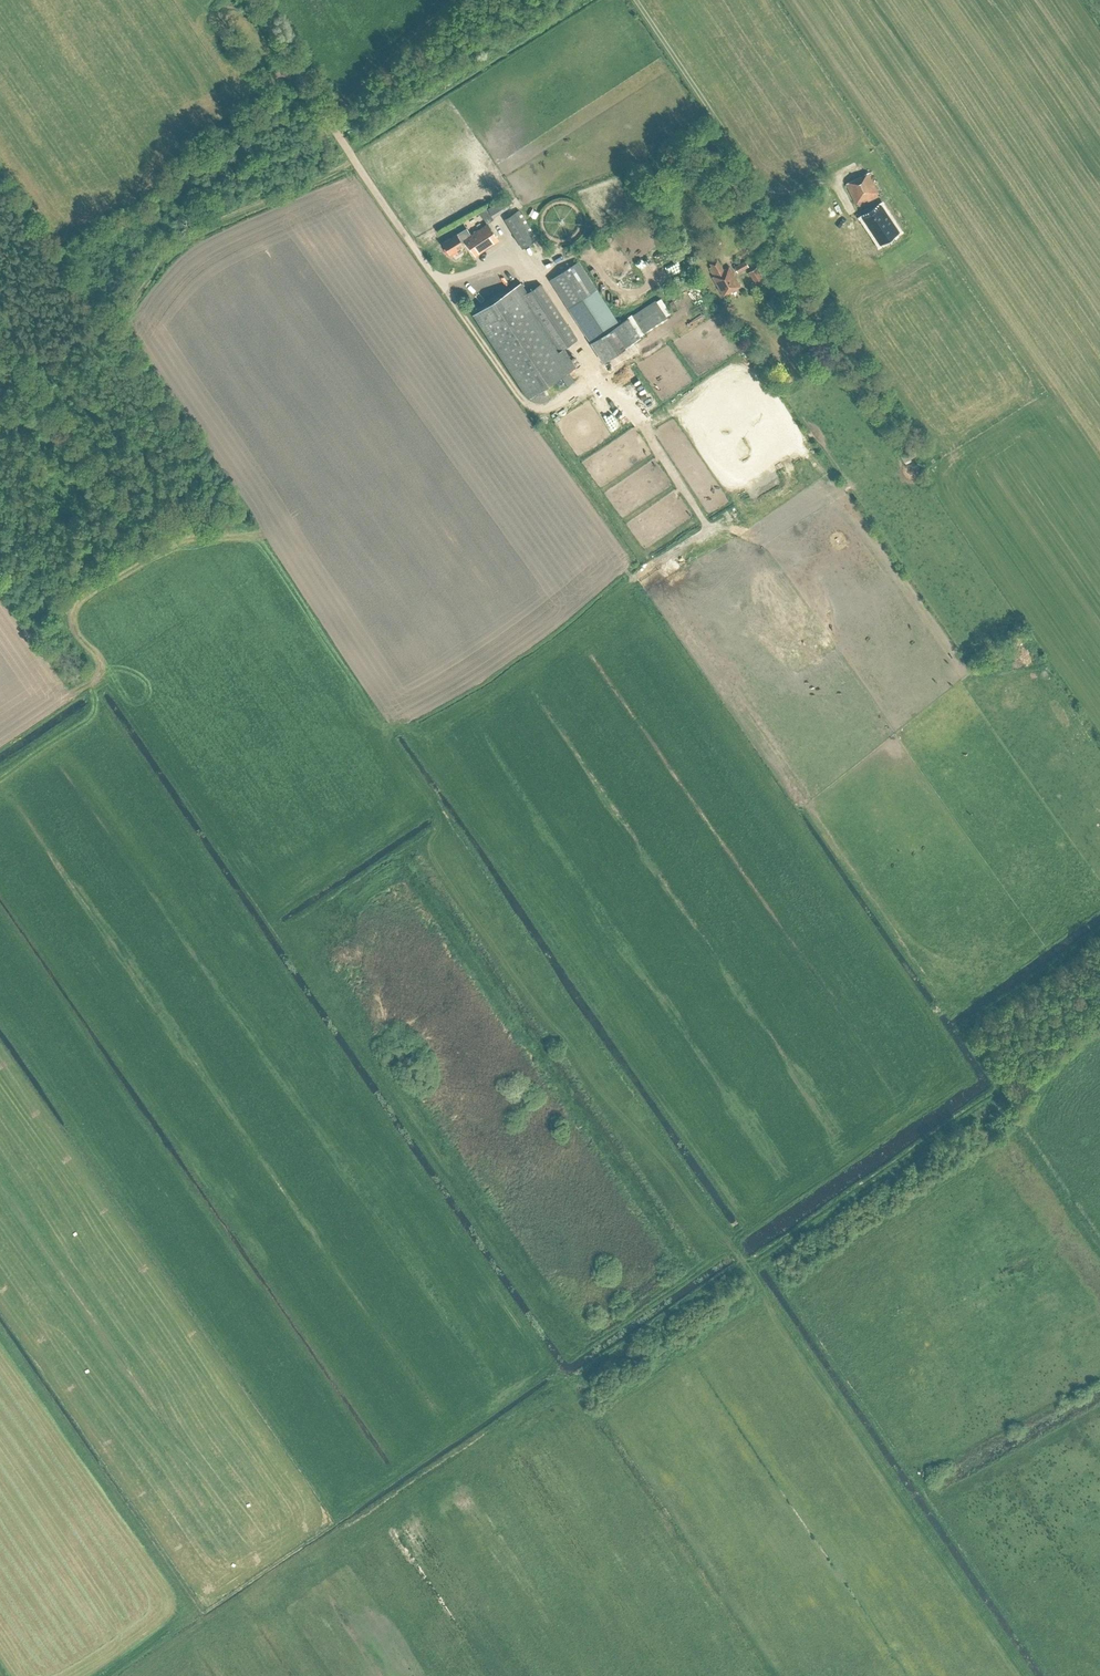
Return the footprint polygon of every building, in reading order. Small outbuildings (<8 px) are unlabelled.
[(868,171),(860,176),(854,167),(843,173),(848,182),(845,183),(856,203),(878,192),(868,171)] [(897,223),(877,194),(859,207),(878,236),(897,223)] [(487,208),(492,217),(512,204),(506,195),(487,208)] [(483,218),(490,214),(486,207),(479,211),(483,218)] [(519,219),(523,216),(519,209),(514,212),(519,219)] [(503,219),(521,248),(532,242),(514,212),(503,219)] [(475,255),(498,240),(487,224),(471,234),(466,227),(443,241),(450,253),(465,244),(462,240),(465,238),(475,255)] [(723,295),(740,286),(729,266),(723,269),(717,258),(710,263),(711,265),(709,267),(714,275),(712,276),(723,295)] [(767,259),(758,267),(768,279),(777,272),(767,259)] [(596,289),(578,260),(549,279),(567,307),(574,303),(587,295),(596,289)] [(738,272),(748,265),(745,260),(735,267),(738,272)] [(757,286),(765,281),(756,266),(748,271),(757,286)] [(576,339),(541,282),(528,292),(521,282),(473,313),(529,398),(576,366),(563,348),(576,339)] [(608,329),(587,295),(574,303),(595,337),(608,329)] [(667,317),(655,299),(590,342),(602,361),(640,337),(639,335),(667,317)] [(927,440),(913,438),(911,453),(924,455),(927,440)] [(627,488),(636,482),(628,468),(618,474),(627,488)]
